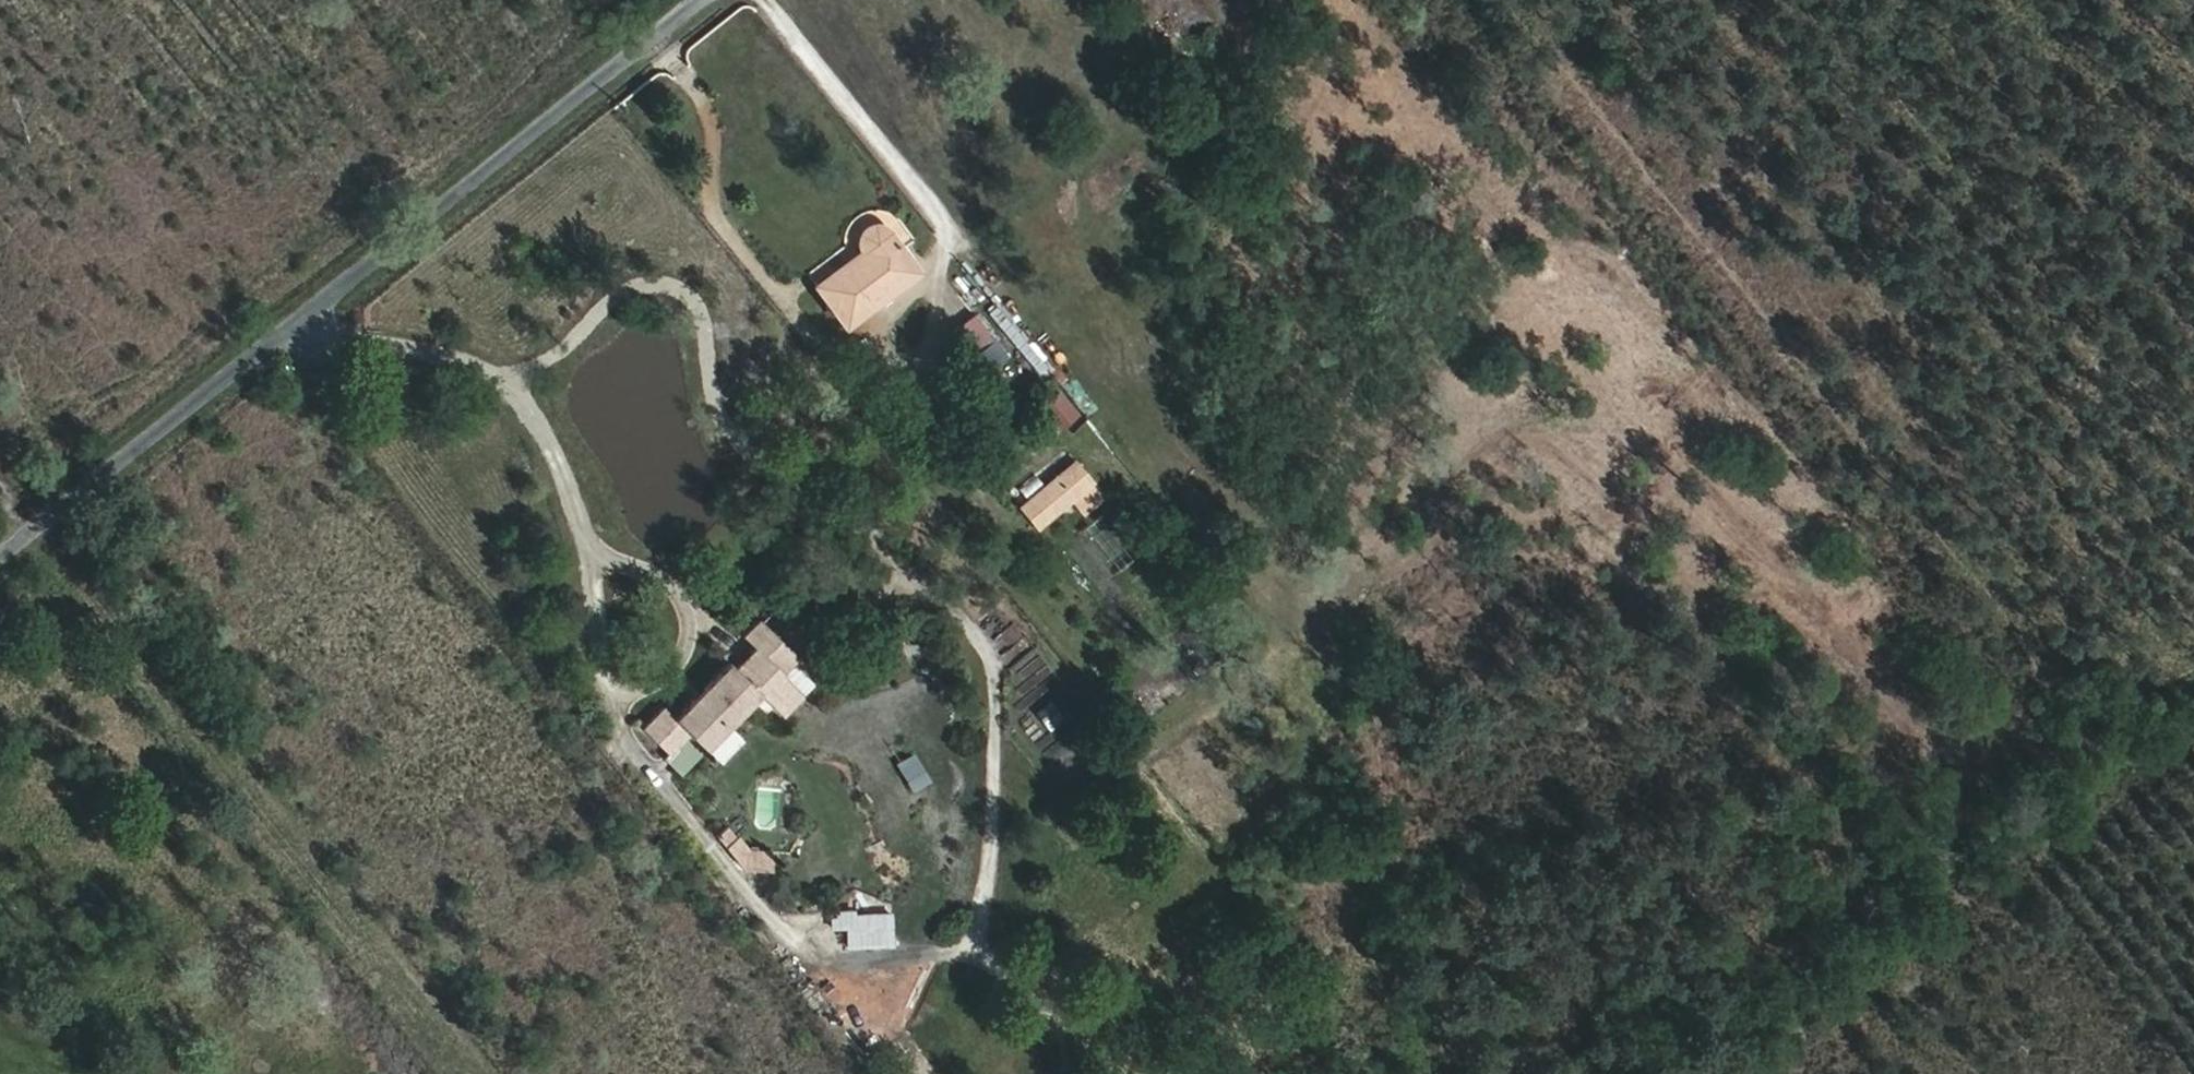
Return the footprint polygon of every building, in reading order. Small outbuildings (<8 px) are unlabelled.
[(803,296),(832,329),(907,269),(870,221),(850,220),(836,230),(837,246),(848,259),(803,296)] [(996,306),(985,315),(1036,375),(1047,366),(996,306)] [(1083,482),(1068,462),(1018,503),(1033,524),(1083,482)] [(1074,535),(1113,575),(1141,547),(1102,508),(1074,535)] [(756,712),(781,738),(805,714),(772,680),(790,664),(754,630),(733,648),(748,665),(727,685),(715,673),(669,724),(662,717),(637,745),(668,774),(689,748),(707,765),(756,712)] [(1046,702),(1033,719),(1049,732),(1063,716),(1046,702)] [(908,791),(927,780),(912,751),(893,761),(908,791)] [(733,869),(768,867),(767,847),(732,849),(733,869)] [(890,949),(891,911),(823,910),(823,929),(844,929),(844,948),(890,949)]
